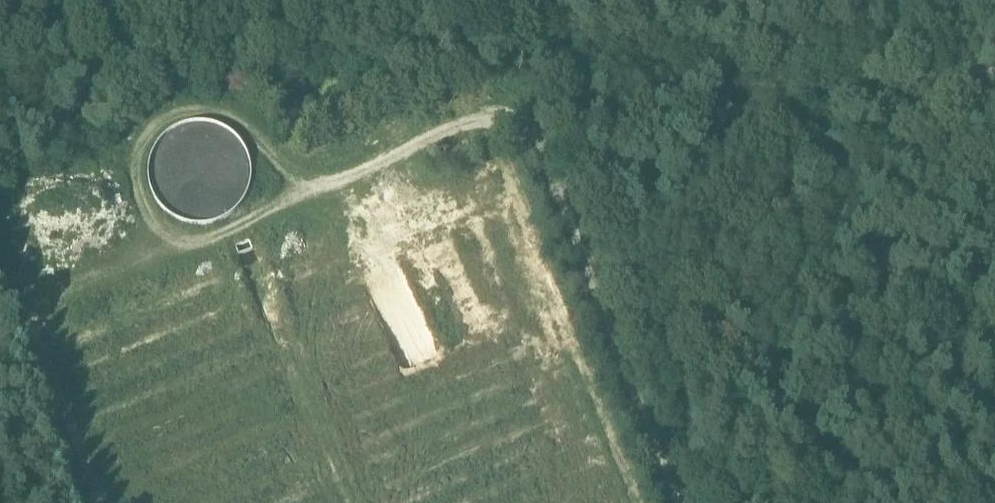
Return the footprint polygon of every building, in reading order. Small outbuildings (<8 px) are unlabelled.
[(248,171),(248,170),(247,161),(244,150),(238,141),(233,134),(225,128),(216,124),(208,121),(197,120),(187,122),(177,125),(168,131),(162,137),(156,144),(152,154),(150,161),(149,172),(150,182),(153,191),(159,200),(165,207),(173,212),(182,217),(194,219),(201,219),(209,218),(218,216),(226,211),(234,204),(239,198),(245,188),(247,179),(248,171)] [(374,227),(494,180),(488,165),(368,212),(374,227)]
